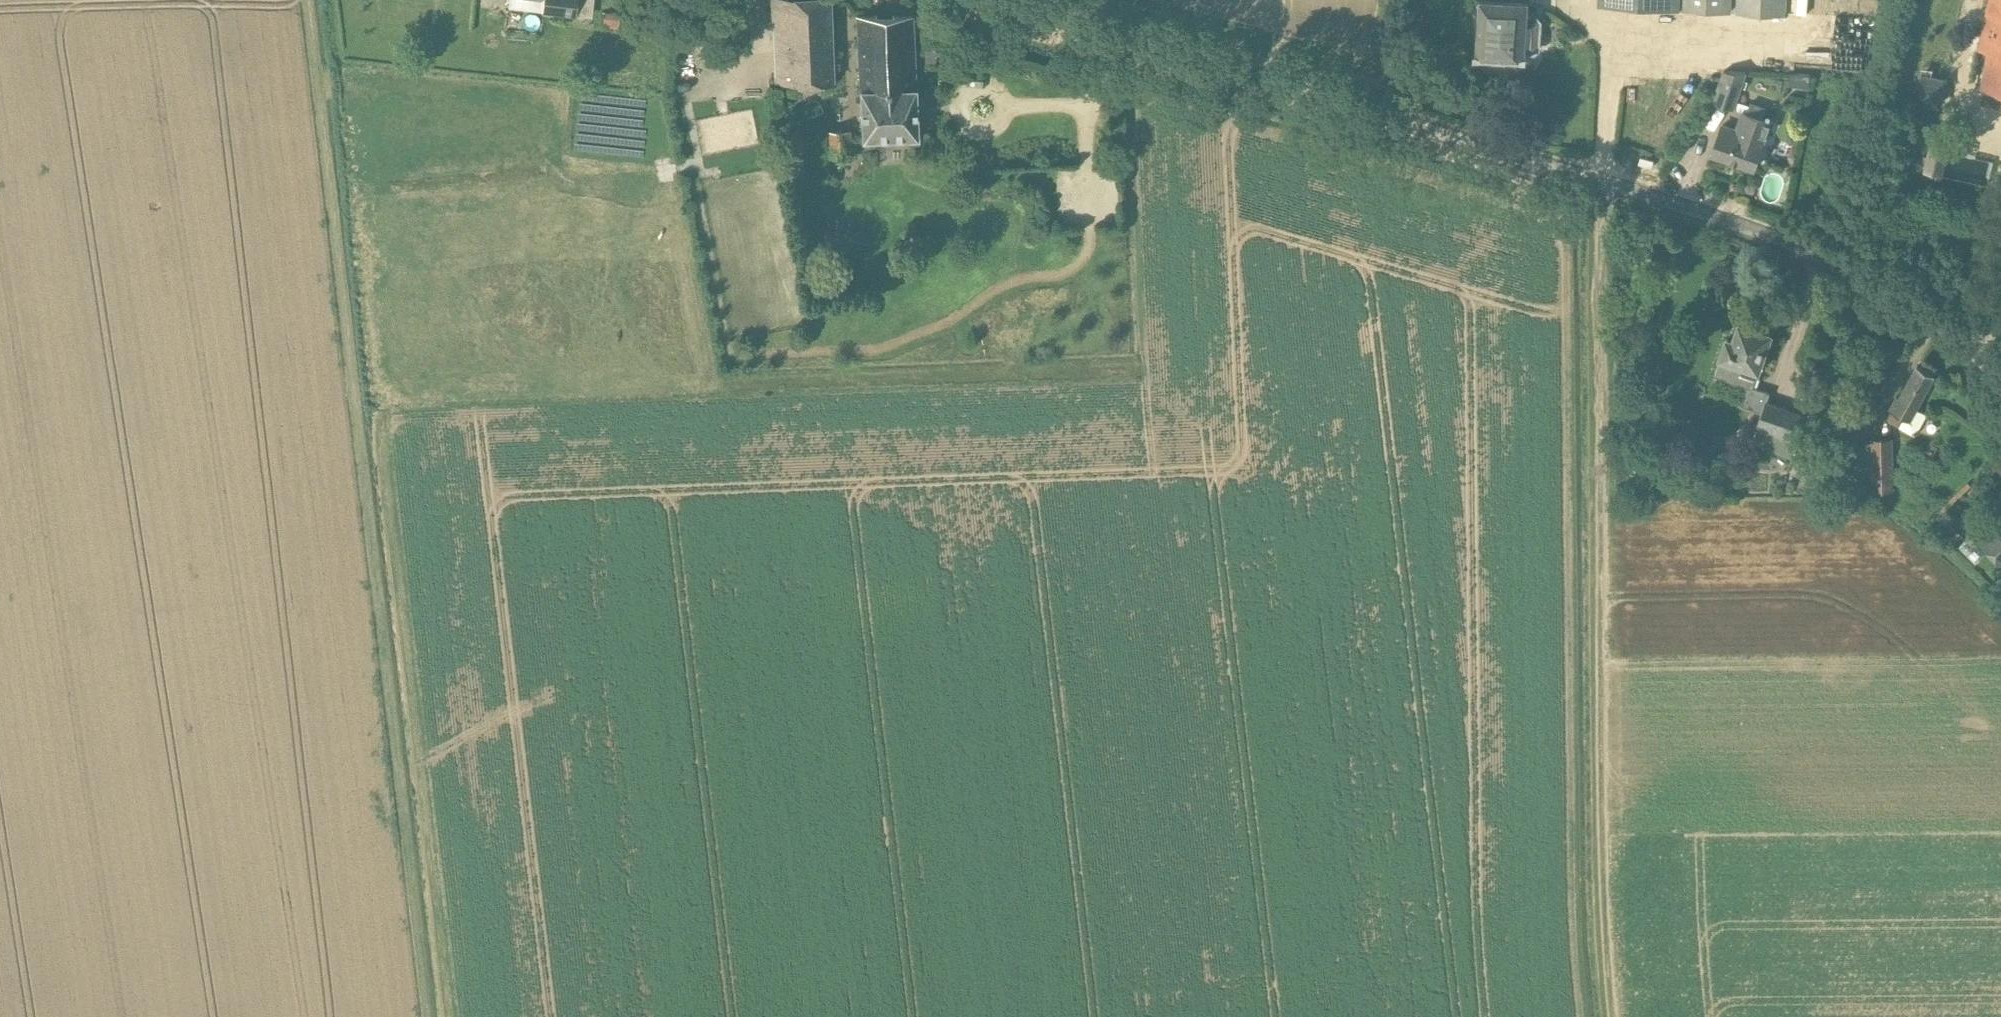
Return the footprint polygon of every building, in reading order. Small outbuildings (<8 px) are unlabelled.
[(577,10),(578,0),(543,0),(542,12),(576,16),(577,10)] [(772,15),(775,85),(833,83),(830,0),(772,0),(772,15)] [(1478,36),(1477,55),(1526,58),(1526,51),(1535,52),(1539,49),(1540,21),(1537,18),(1528,18),(1529,2),(1487,0),(1479,0),(1478,36)] [(1600,4),(1731,11),(1731,0),(1600,0),(1600,4)] [(1737,12),(1786,14),(1787,0),(1738,0),(1737,12)] [(1814,45),(1868,47),(1871,0),(1816,0),(1814,45)] [(1978,49),(1989,51),(1983,85),(2000,89),(2000,0),(1987,0),(1982,29),(1978,49)] [(605,11),(603,25),(619,27),(621,13),(605,11)] [(863,139),(918,136),(912,16),(857,16),(863,139)] [(935,48),(925,48),(925,63),(936,63),(936,56),(940,56),(940,48),(935,48)] [(1747,72),(1724,71),(1713,101),(1734,108),(1747,72)] [(1788,87),(1810,89),(1811,75),(1789,73),(1788,87)] [(1921,75),(1916,100),(1934,104),(1940,105),(1945,79),(1940,78),(1921,75)] [(1771,121),(1762,118),(1766,108),(1750,102),(1740,131),(1723,125),(1712,154),(1754,169),(1771,121)] [(704,118),(705,145),(730,144),(729,117),(704,118)] [(828,156),(851,155),(850,129),(826,130),(828,156)] [(1787,134),(1785,139),(1789,144),(1794,144),(1798,140),(1798,134),(1792,132),(1787,134)] [(1950,153),(1930,148),(1925,170),(1945,175),(1950,153)] [(1751,445),(1756,447),(1794,458),(1808,416),(1766,402),(1769,394),(1753,388),(1771,335),(1739,324),(1733,341),(1727,339),(1720,358),(1721,358),(1715,376),(1747,387),(1740,405),(1762,412),(1755,430),(1751,445)] [(1884,338),(1877,351),(1898,363),(1905,349),(1884,338)] [(1892,410),(1886,420),(1914,436),(1926,413),(1917,408),(1935,375),(1917,366),(1899,398),(1897,396),(1890,409),(1892,410)] [(1891,440),(1871,440),(1859,440),(1860,468),(1872,468),(1872,481),(1874,481),(1874,492),(1892,492),(1891,481),(1893,481),(1891,440)] [(1920,457),(1932,458),(1933,445),(1921,444),(1920,457)] [(1815,447),(1811,458),(1822,462),(1823,461),(1826,451),(1815,447)] [(1862,482),(1847,483),(1847,496),(1862,496),(1862,482)] [(1989,495),(2000,507),(2000,483),(1989,495)] [(1992,529),(1982,537),(2000,560),(2000,522),(1992,529)] [(1947,535),(1955,543),(1962,535),(1953,528),(1947,535)] [(1969,538),(1959,547),(1976,564),(1985,554),(1969,538)]
